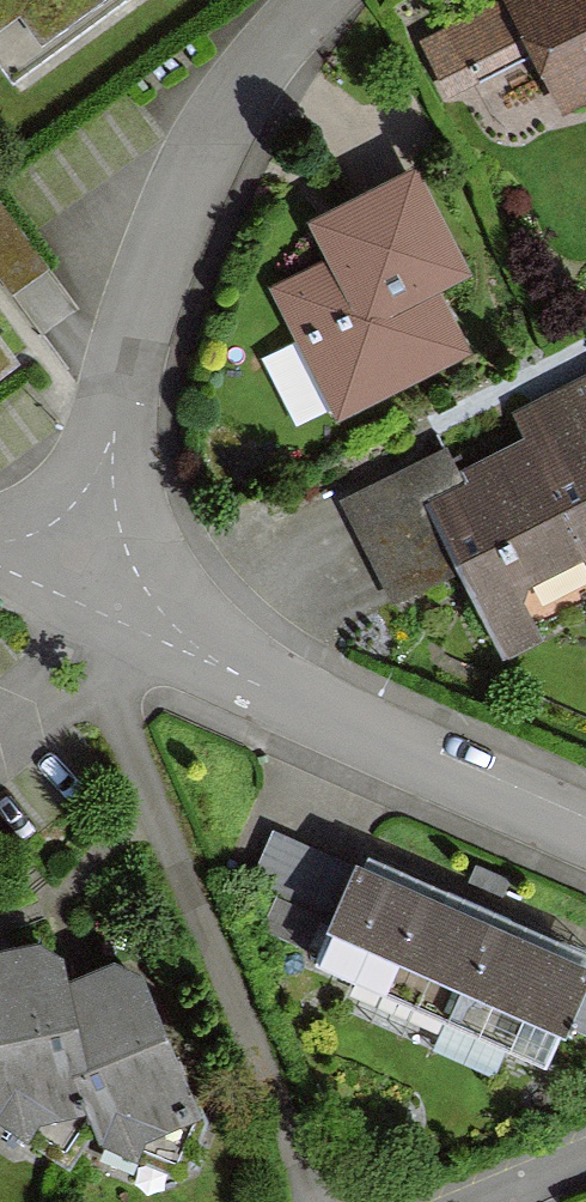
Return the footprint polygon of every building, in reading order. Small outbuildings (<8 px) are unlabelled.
[(11,70),(111,0),(0,0),(0,54),(11,70)] [(427,40),(482,149),(585,97),(585,0),(508,0),(427,40)] [(426,161),(320,217),(339,254),(279,286),(347,415),(479,346),(446,282),(480,265),(426,161)] [(0,321),(0,364),(20,348),(0,321)] [(585,554),(585,392),(521,424),(535,452),(585,554)] [(535,452),(437,501),(507,641),(585,602),(585,554),(535,452)] [(374,859),(333,958),(563,1052),(585,996),(585,946),(374,859)] [(0,952),(0,1061),(9,1119),(96,1105),(77,981),(71,941),(0,952)] [(77,981),(96,1105),(113,1145),(206,1108),(145,954),(77,981)]
